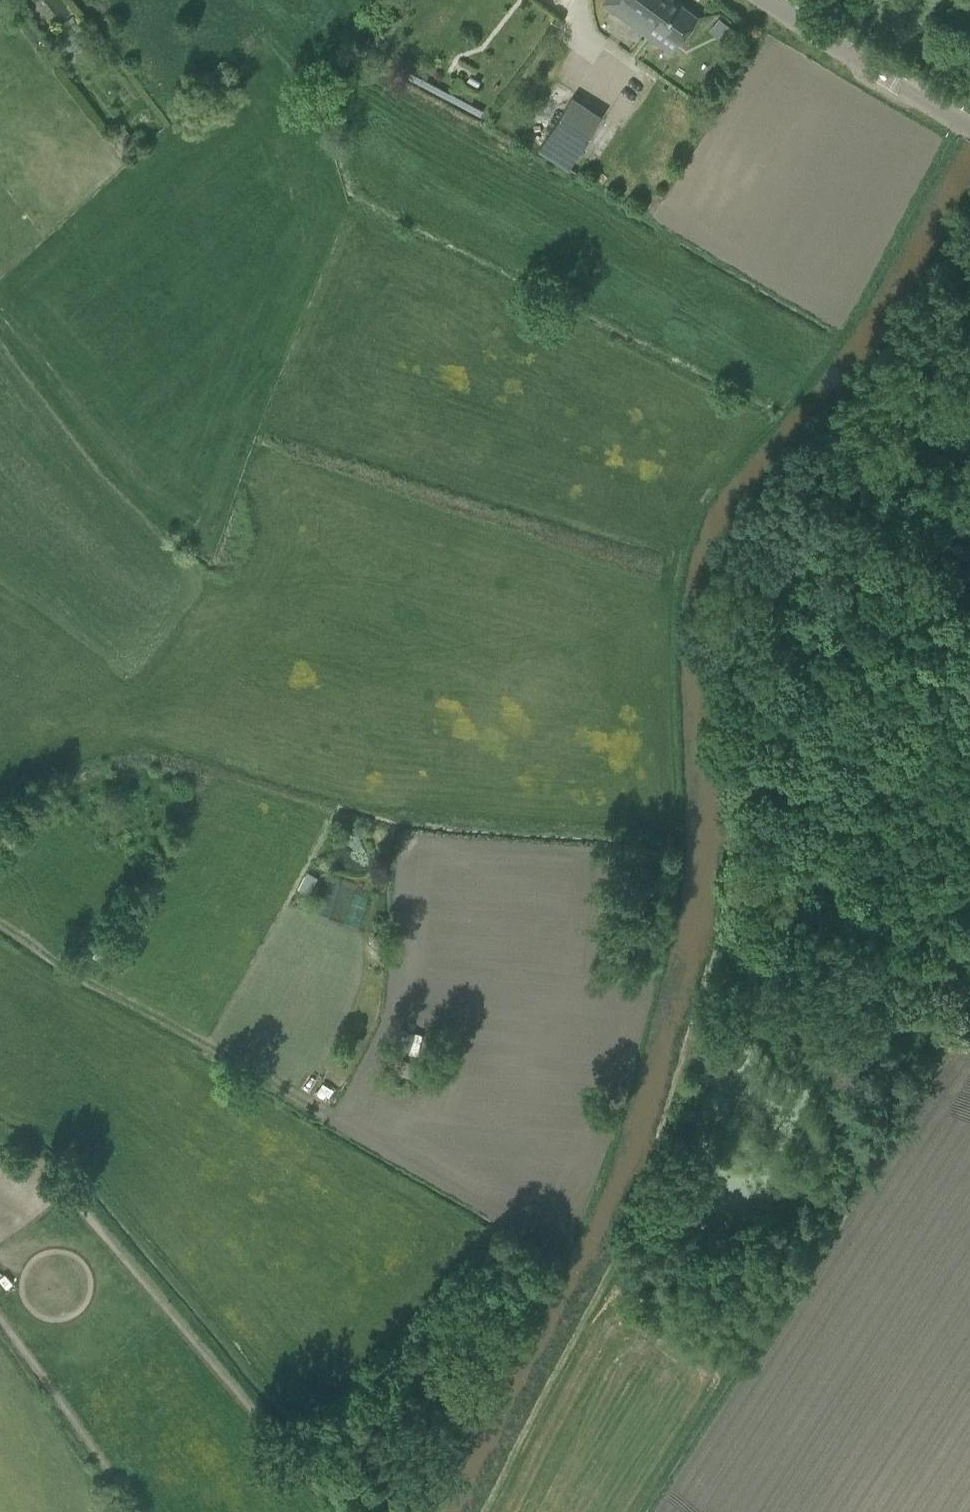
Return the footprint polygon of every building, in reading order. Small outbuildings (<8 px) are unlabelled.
[(698,17),(676,0),(604,0),(602,2),(643,32),(650,21),(679,42),(698,17)] [(573,96),(538,149),(568,169),(602,115),(573,96)] [(121,124),(114,131),(132,151),(143,141),(135,131),(130,135),(121,124)]
